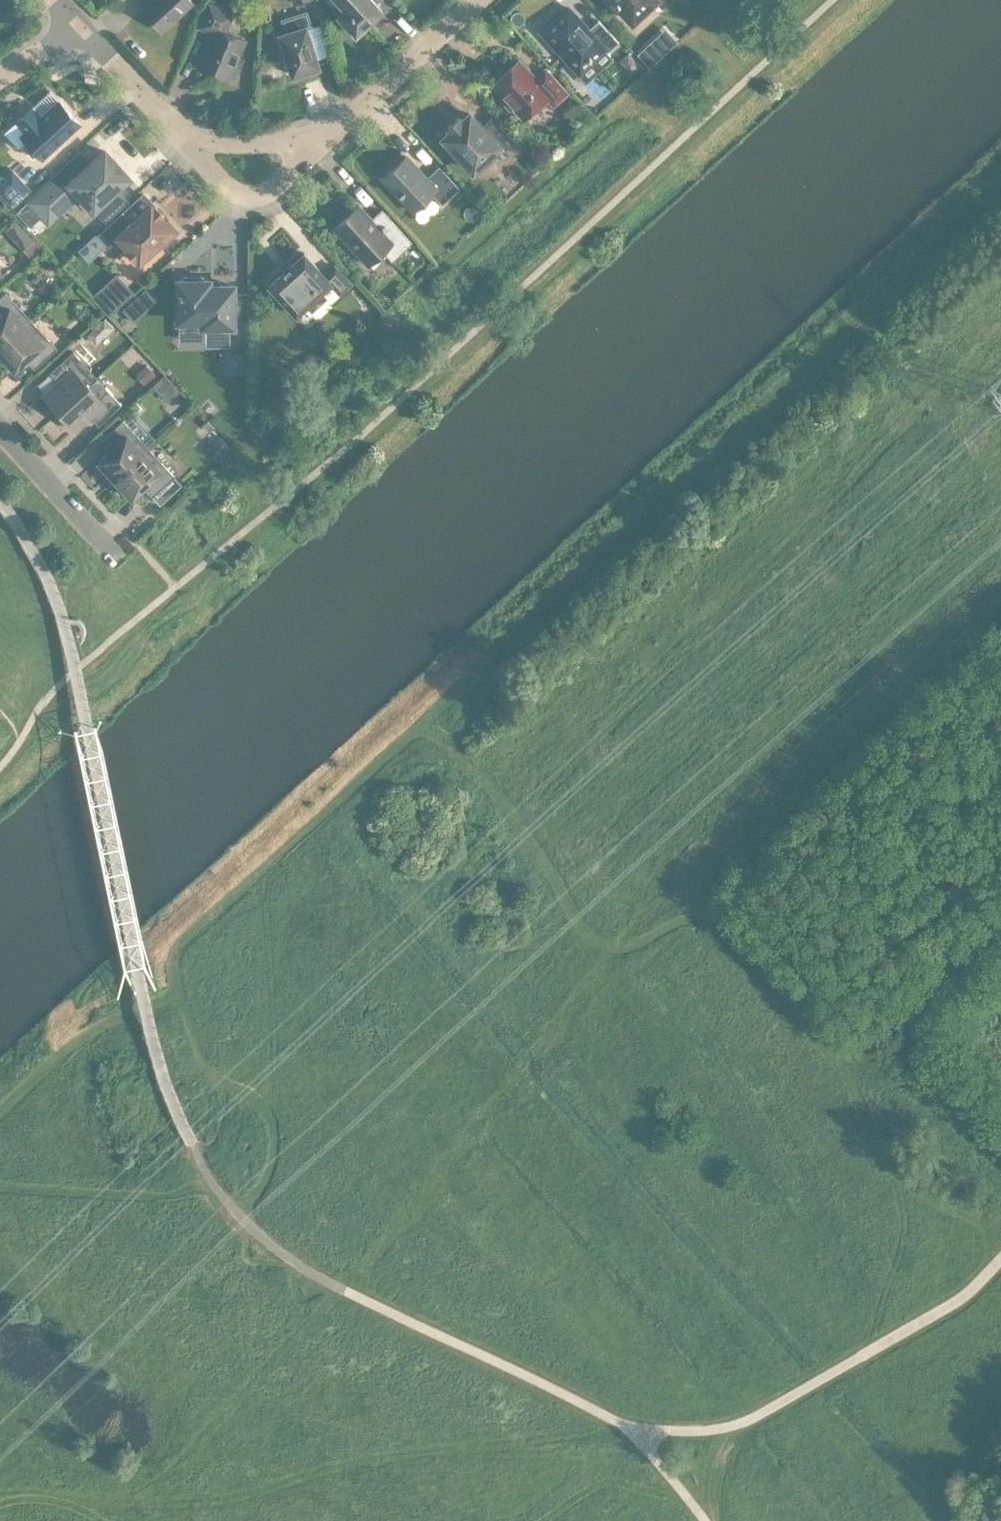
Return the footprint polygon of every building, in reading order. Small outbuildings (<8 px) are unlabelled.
[(143,9),(162,30),(192,2),(190,0),(153,0),(143,9)] [(345,8),(338,15),(355,34),(382,10),(373,0),(337,0),(345,8)] [(611,5),(614,2),(632,21),(654,0),(606,0),(611,5)] [(209,4),(199,27),(213,32),(198,66),(228,78),(229,75),(235,77),(242,60),(237,58),(241,48),(239,44),(241,38),(229,33),(227,27),(232,13),(209,4)] [(541,32),(577,71),(602,47),(607,53),(618,42),(598,20),(588,30),(585,29),(578,22),(579,20),(568,7),(541,32)] [(285,51),(292,75),(318,67),(305,26),(310,25),(306,14),(283,21),(287,32),(280,34),(280,37),(276,38),(280,52),(285,51)] [(628,52),(621,58),(632,70),(639,64),(628,52)] [(518,60),(492,84),(503,97),(500,99),(509,110),(512,107),(523,119),(547,98),(553,105),(567,93),(545,69),(535,78),(518,60)] [(65,137),(66,137),(80,124),(58,101),(41,117),(32,107),(16,122),(25,132),(20,136),(26,142),(22,145),(32,156),(36,153),(42,159),(58,144),(57,143),(65,137)] [(492,117),(482,127),(470,114),(462,121),(458,117),(448,127),(451,131),(443,138),(473,170),(480,164),(484,168),(496,157),(492,153),(498,147),(502,152),(514,141),(492,117)] [(73,188),(94,210),(129,177),(105,151),(82,171),(73,161),(29,201),(42,216),(73,188)] [(382,178),(412,211),(432,193),(442,204),(459,188),(439,166),(426,178),(406,156),(382,178)] [(532,157),(525,164),(533,172),(540,166),(532,157)] [(10,207),(29,190),(12,170),(0,181),(0,196),(10,207)] [(121,214),(99,234),(110,246),(119,237),(128,247),(125,250),(134,261),(138,258),(140,260),(159,242),(162,246),(178,231),(168,220),(165,223),(160,217),(163,215),(155,206),(152,209),(150,206),(131,224),(121,214)] [(392,259),(411,242),(386,215),(377,222),(376,220),(372,220),(359,206),(334,228),(368,265),(383,250),(392,259)] [(30,235),(22,243),(34,255),(42,248),(30,235)] [(340,294),(351,283),(335,266),(325,275),(305,254),(304,253),(303,254),(270,284),(269,285),(270,287),(296,315),(306,305),(312,311),(326,298),(321,292),(330,283),(340,294)] [(116,273),(92,296),(109,315),(134,292),(116,273)] [(178,321),(202,321),(202,326),(206,325),(206,346),(229,345),(229,326),(233,325),(233,319),(247,319),(247,294),(233,294),(233,286),(209,286),(209,281),(202,281),(202,277),(185,277),(185,281),(178,281),(178,321)] [(31,320),(5,293),(0,298),(0,348),(31,320)] [(130,302),(122,308),(133,321),(141,314),(130,302)] [(104,318),(96,325),(101,331),(109,332),(113,328),(104,318)] [(0,348),(0,354),(14,369),(26,358),(34,368),(56,348),(31,320),(0,348)] [(43,395),(59,412),(97,377),(73,351),(49,372),(58,381),(43,395)] [(146,365),(138,372),(147,381),(155,374),(146,365)] [(164,375),(153,385),(159,391),(170,381),(164,375)] [(97,377),(59,412),(75,430),(90,416),(98,425),(121,404),(106,387),(97,396),(88,386),(97,378),(97,377)] [(270,378),(263,384),(276,398),(283,392),(270,378)] [(98,461),(115,479),(148,448),(123,421),(101,441),(110,450),(98,461)] [(220,436),(208,448),(219,459),(218,460),(222,464),(237,450),(232,445),(231,446),(220,436)] [(148,448),(115,479),(132,497),(143,487),(152,496),(173,476),(148,448)]
